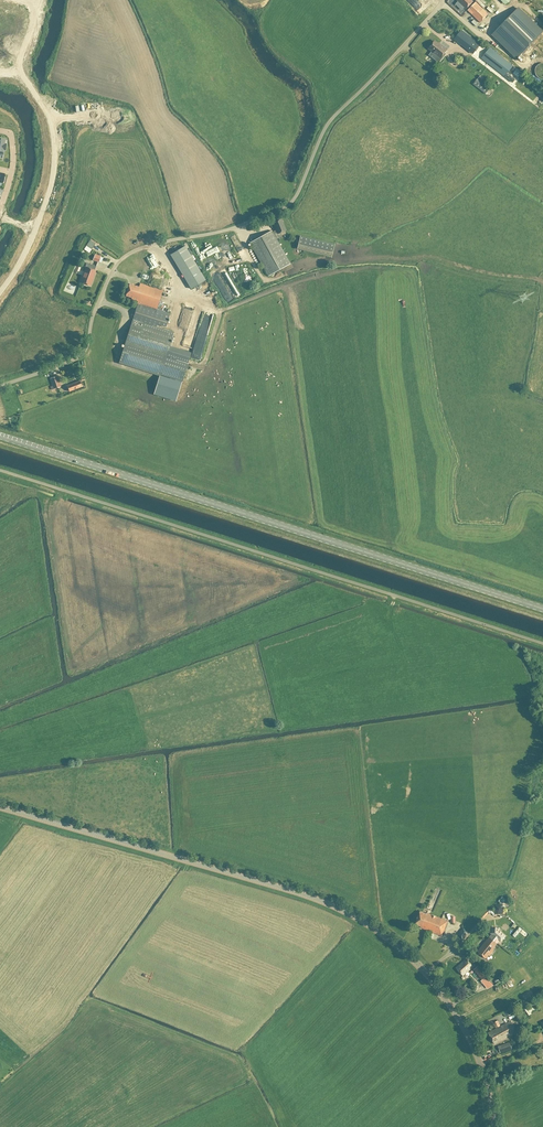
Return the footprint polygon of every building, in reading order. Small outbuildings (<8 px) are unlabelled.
[(471,0),(456,0),(466,9),(473,2),(471,0)] [(510,12),(517,6),(511,0),(498,0),(510,12)] [(475,2),(467,11),(480,23),(488,15),(475,2)] [(517,8),(509,17),(492,34),(517,58),(534,41),(542,33),(517,8)] [(477,31),(484,37),(492,27),(486,22),(477,31)] [(454,40),(473,54),(479,47),(460,32),(454,40)] [(434,59),(436,56),(440,59),(447,50),(440,45),(434,41),(428,49),(432,52),(429,55),(434,59)] [(513,66),(489,48),(481,59),(504,76),(513,66)] [(542,63),(541,64),(540,64),(539,64),(538,65),(537,66),(536,67),(535,68),(535,70),(535,71),(535,72),(535,74),(535,75),(536,76),(537,77),(538,78),(539,79),(540,79),(541,80),(542,80),(542,63)] [(505,77),(509,81),(512,83),(515,80),(507,74),(505,77)] [(271,231),(250,243),(268,276),(290,264),(276,239),(281,237),(280,233),(286,231),(281,219),(273,223),(276,230),(272,232),(271,231)] [(334,244),(300,236),(297,249),(331,258),(334,244)] [(87,247),(91,250),(95,244),(94,243),(90,240),(86,246),(87,247)] [(185,246),(170,255),(190,289),(206,280),(185,246)] [(86,268),(81,283),(90,286),(95,271),(94,271),(96,267),(87,263),(85,267),(86,268)] [(163,270),(160,273),(165,279),(168,276),(163,270)] [(162,291),(140,284),(139,287),(138,291),(139,291),(138,294),(127,290),(126,296),(132,298),(131,300),(136,301),(136,303),(138,304),(119,363),(159,376),(153,393),(175,400),(191,352),(169,346),(173,332),(156,327),(157,324),(165,327),(170,314),(156,310),(162,291)] [(138,291),(139,287),(129,284),(127,290),(138,294),(139,291),(138,291)] [(73,295),(75,290),(67,285),(64,291),(73,295)] [(202,325),(199,330),(208,334),(210,329),(202,325)] [(53,390),(60,387),(56,377),(50,379),(52,386),(53,389),(53,390)] [(67,386),(69,392),(82,387),(79,381),(71,385),(70,384),(68,385),(67,386)] [(497,903),(501,906),(506,902),(502,898),(497,903)] [(429,931),(435,917),(426,913),(426,914),(419,912),(414,925),(421,927),(420,928),(429,931)] [(435,917),(429,931),(441,936),(447,921),(435,917)] [(462,940),(468,933),(463,928),(456,935),(462,940)] [(487,939),(477,952),(485,959),(488,955),(489,956),(493,951),(492,950),(495,946),(499,941),(500,942),(505,936),(495,928),(490,933),(491,934),(487,940),(487,939)] [(466,959),(456,968),(462,976),(472,966),(466,959)] [(473,970),(482,980),(481,981),(485,985),(488,989),(493,986),(485,977),(477,967),(473,970)] [(530,1007),(532,1011),(527,1014),(529,1017),(538,1012),(534,1005),(530,1007)] [(509,1010),(503,1013),(507,1020),(513,1017),(509,1010)] [(500,1027),(503,1032),(506,1031),(509,1036),(516,1032),(510,1021),(500,1027)] [(503,1032),(500,1027),(488,1033),(494,1044),(509,1036),(506,1031),(503,1032)] [(498,1046),(500,1052),(512,1048),(511,1048),(510,1043),(509,1043),(498,1046)]
